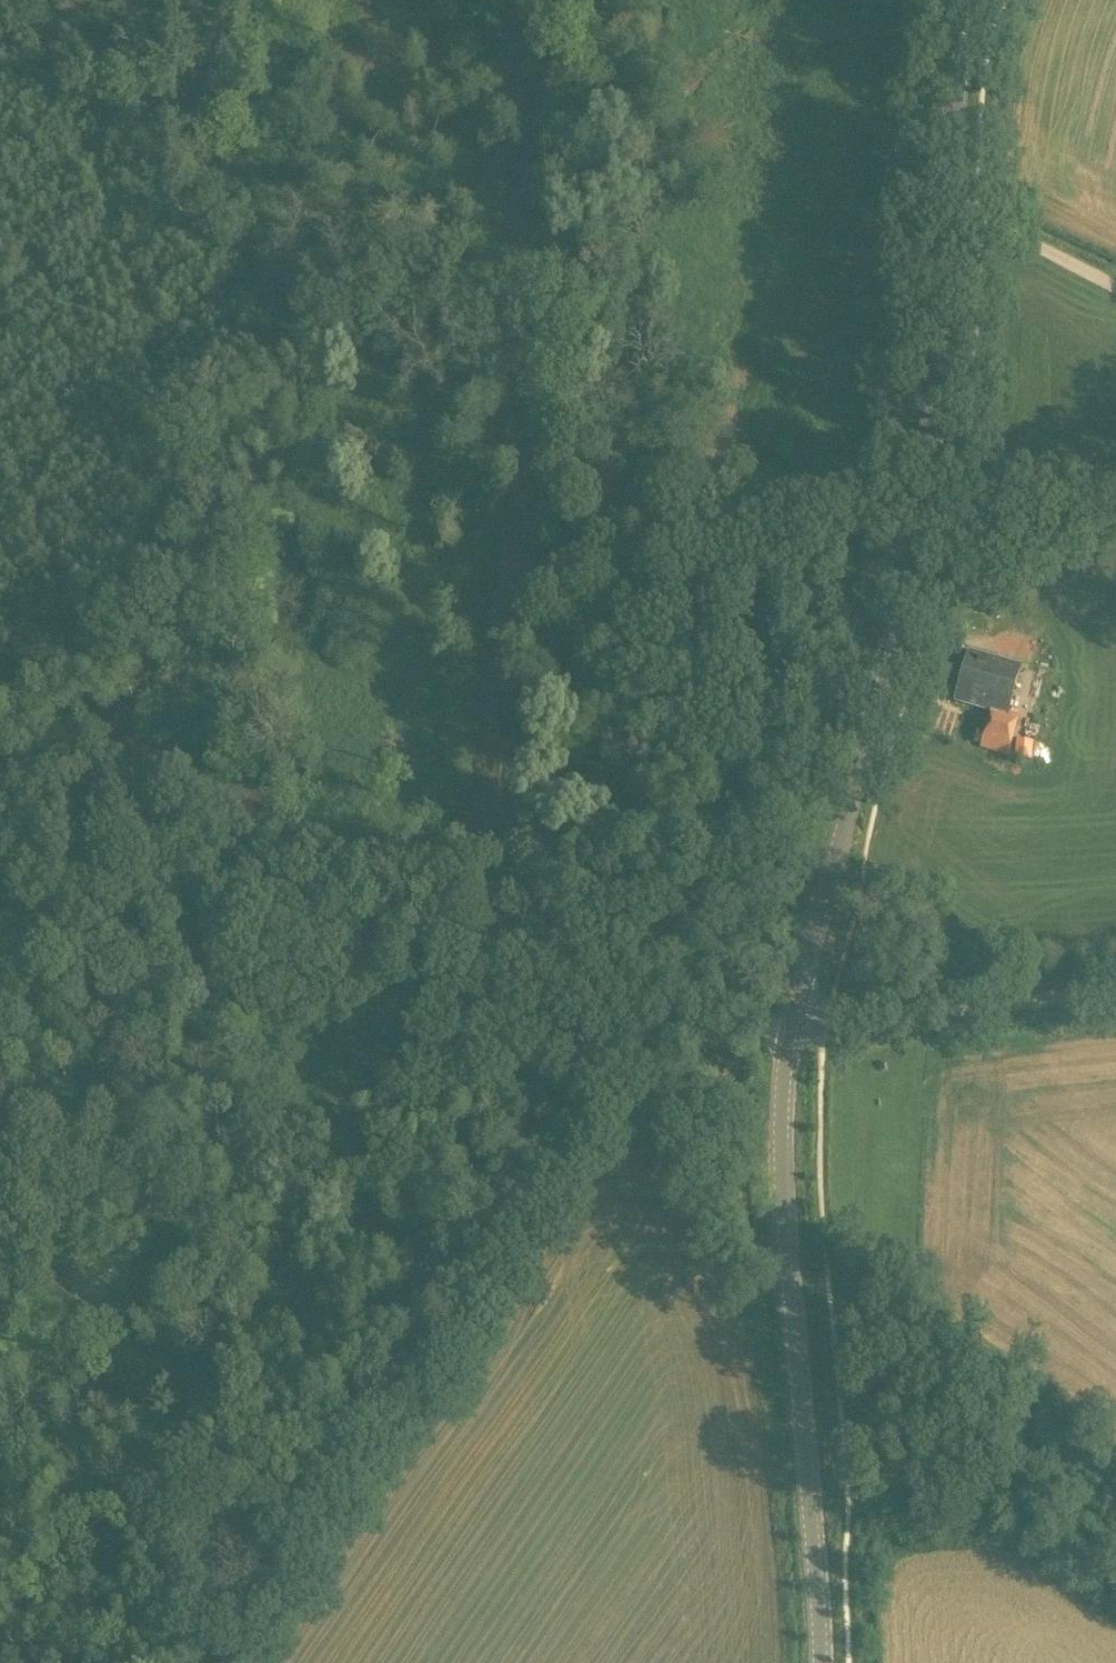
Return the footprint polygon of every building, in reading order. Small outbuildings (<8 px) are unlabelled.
[(969,653),(955,701),(988,711),(978,747),(1006,755),(1016,717),(1008,715),(1021,668),(969,653)]
